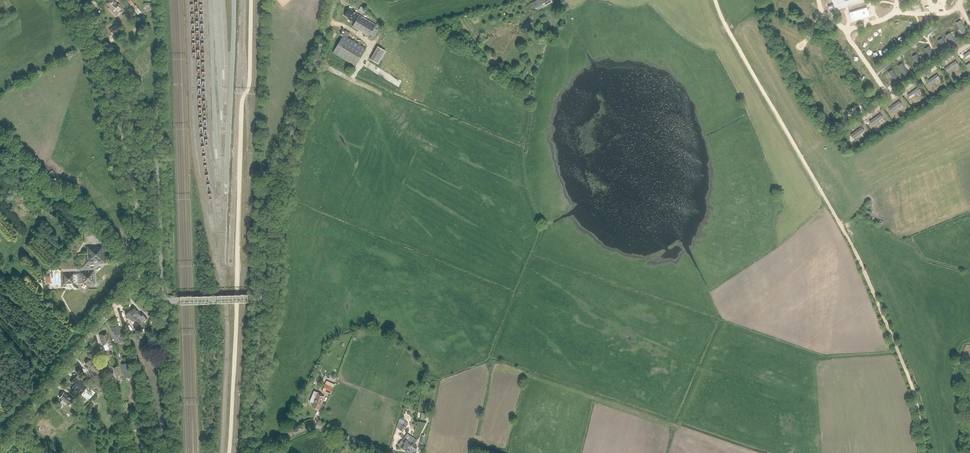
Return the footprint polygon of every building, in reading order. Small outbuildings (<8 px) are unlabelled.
[(124,10),(118,4),(117,4),(113,0),(109,0),(106,3),(110,7),(109,8),(116,17),(124,10)] [(537,10),(552,2),(551,0),(537,0),(530,4),(531,6),(537,10)] [(866,6),(849,11),(851,19),(869,15),(866,6)] [(371,34),(374,36),(378,29),(375,27),(376,25),(360,15),(359,16),(356,14),(357,13),(349,8),(346,12),(345,12),(343,15),(345,16),(349,18),(348,19),(355,23),(352,27),(353,27),(369,37),(371,34)] [(960,20),(956,23),(963,34),(967,32),(960,20)] [(936,23),(925,31),(928,35),(939,27),(936,23)] [(116,25),(109,30),(113,35),(119,30),(116,25)] [(333,52),(356,67),(367,49),(348,37),(350,33),(345,30),(343,35),(333,52)] [(950,33),(946,35),(953,47),(957,44),(950,33)] [(384,38),(385,43),(400,40),(399,35),(384,38)] [(919,35),(909,43),(912,47),(922,39),(919,35)] [(949,50),(942,38),(938,40),(945,52),(949,50)] [(386,51),(377,46),(370,59),(378,64),(386,51)] [(937,58),(929,46),(925,48),(932,60),(937,58)] [(903,47),(893,55),(896,59),(907,51),(903,47)] [(924,65),(917,53),(913,56),(920,67),(924,65)] [(888,59),(877,67),(880,71),(891,63),(888,59)] [(956,61),(945,68),(948,73),(959,65),(956,61)] [(910,74),(902,63),(898,66),(906,77),(910,74)] [(900,81),(892,69),(888,72),(896,83),(900,81)] [(937,74),(926,82),(929,86),(940,78),(937,74)] [(919,87),(908,94),(911,99),(922,91),(919,87)] [(900,100),(888,108),(891,112),(902,104),(900,100)] [(860,102),(849,109),(853,115),(864,108),(860,102)] [(880,113),(869,121),(872,125),(883,118),(880,113)] [(862,127),(851,135),(854,139),(865,131),(862,127)] [(85,245),(86,254),(105,253),(104,244),(85,245)] [(105,263),(105,253),(86,254),(86,264),(105,263)] [(80,280),(78,280),(78,283),(90,282),(91,285),(95,284),(94,270),(82,271),(82,273),(80,273),(80,280)] [(66,284),(78,283),(78,280),(80,280),(80,273),(73,274),(73,271),(61,272),(62,286),(66,286),(66,284)] [(131,310),(143,323),(147,319),(142,313),(141,314),(134,307),(131,310)] [(140,325),(143,323),(131,310),(130,310),(125,314),(132,321),(134,320),(140,325)] [(166,325),(160,319),(157,321),(163,328),(166,325)] [(119,330),(118,326),(111,328),(115,343),(124,341),(121,330),(119,330)] [(135,332),(132,335),(136,340),(139,337),(140,337),(142,335),(138,330),(135,332)] [(99,335),(102,346),(103,345),(105,350),(109,349),(107,344),(111,343),(108,335),(107,335),(106,333),(99,335)] [(164,350),(160,340),(155,342),(159,352),(164,350)] [(88,360),(85,364),(89,367),(88,368),(96,375),(101,369),(91,360),(90,361),(88,360)] [(123,378),(119,366),(113,368),(116,376),(117,376),(118,380),(123,378)] [(86,386),(79,381),(80,379),(83,382),(85,379),(78,374),(75,378),(71,383),(73,384),(71,387),(81,394),(86,386)] [(93,390),(94,389),(96,387),(97,386),(91,379),(90,380),(88,382),(87,383),(93,390)] [(327,381),(323,390),(331,394),(335,385),(327,381)] [(320,406),(324,396),(321,395),(322,394),(314,391),(312,395),(310,401),(313,403),(312,407),(318,409),(319,405),(320,406)] [(64,392),(59,398),(62,400),(60,402),(65,405),(67,403),(69,405),(73,399),(64,392)] [(403,431),(408,423),(405,421),(402,419),(397,427),(399,429),(403,431)] [(401,447),(402,448),(402,450),(404,451),(405,450),(405,451),(414,439),(411,436),(408,441),(405,439),(403,442),(401,441),(398,445),(401,447)] [(405,451),(409,452),(411,452),(413,450),(415,450),(417,447),(414,445),(417,440),(414,439),(405,451)]
